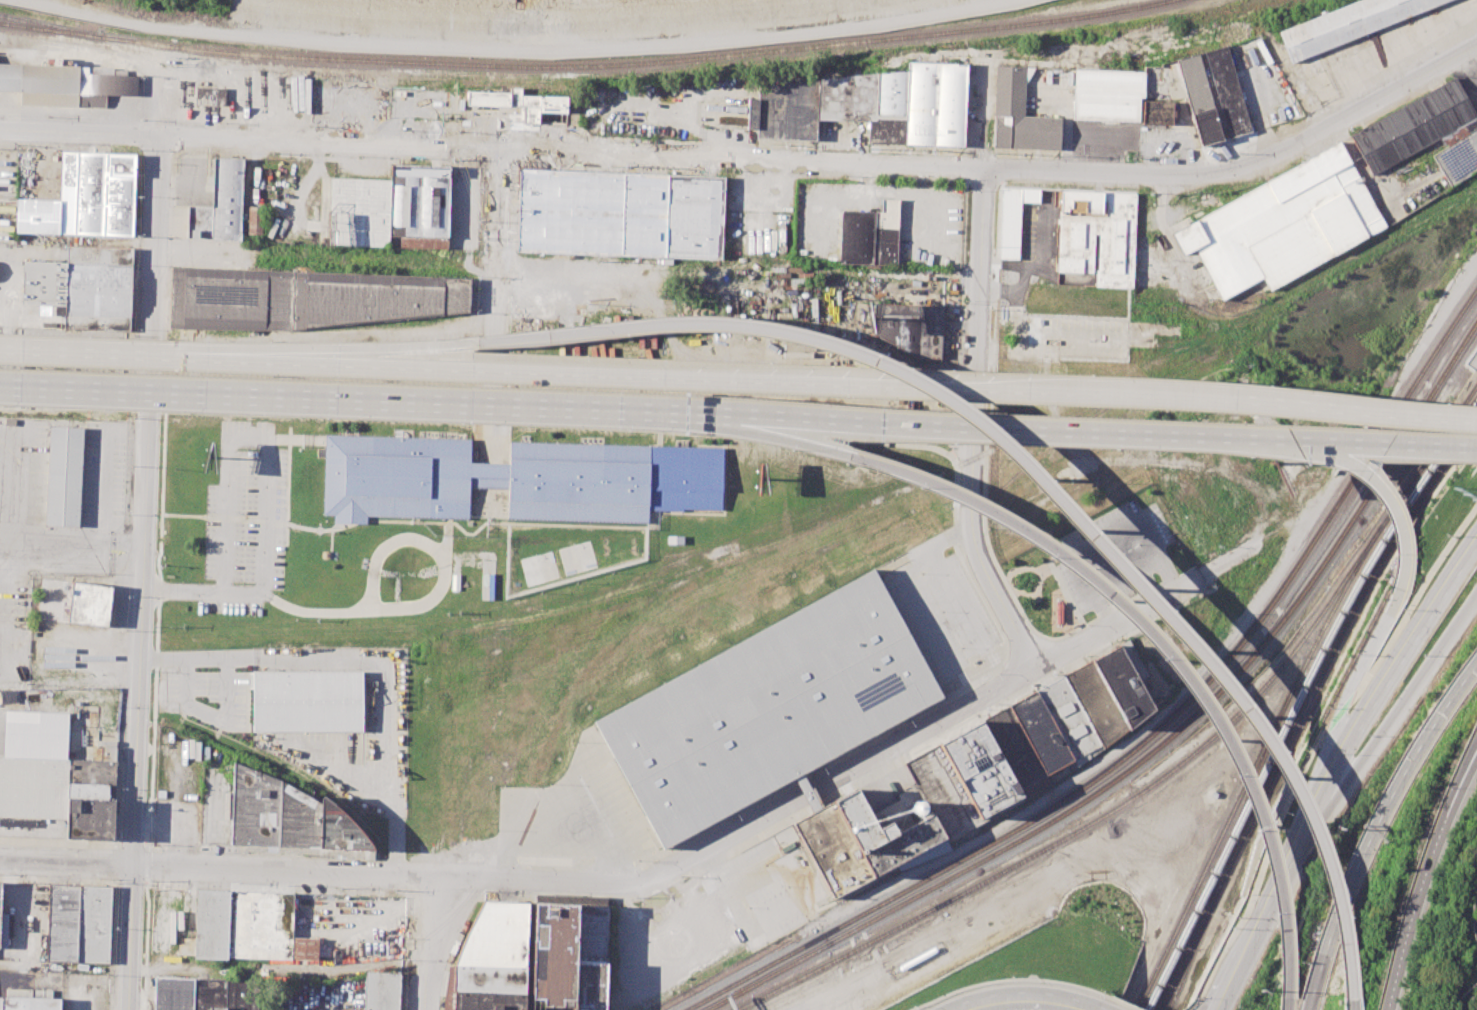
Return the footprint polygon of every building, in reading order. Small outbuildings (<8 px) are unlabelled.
[(1279,31),(1291,63),(1447,0),(1356,0),(1279,31)] [(1204,52),(1229,137),(1252,131),(1227,45),(1204,52)] [(1176,59),(1198,53),(1223,140),(1200,146),(1176,59)] [(21,90),(0,89),(0,62),(108,66),(106,107),(20,104),(21,90)] [(816,119),(869,121),(869,142),(963,145),(966,64),(907,62),(907,70),(818,80),(816,119)] [(1034,67),(995,66),(993,147),(1059,149),(1060,117),(1023,116),(1024,87),(1034,67)] [(1075,69),(1074,87),(1144,90),(1144,71),(1075,69)] [(1455,78),(1350,135),(1372,175),(1476,117),(1455,78)] [(747,99),(745,129),(757,130),(756,138),(815,141),(816,119),(818,80),(759,85),(758,99),(747,99)] [(226,87),(226,105),(195,104),(196,86),(226,87)] [(1074,87),(1072,118),(1139,121),(1139,96),(1143,96),(1144,90),(1074,87)] [(467,91),(467,104),(523,106),(522,123),(538,123),(539,112),(566,113),(567,97),(521,95),(521,88),(510,88),(510,92),(467,91)] [(1171,100),(1143,99),(1142,123),(1171,124),(1171,100)] [(1433,155),(1451,186),(1476,171),(1476,127),(1433,155)] [(1338,141),(1386,225),(1270,290),(1262,277),(1222,299),(1194,249),(1184,254),(1173,233),(1338,141)] [(105,152),(62,150),(60,199),(59,233),(103,235),(105,152)] [(105,152),(103,235),(133,236),(135,153),(105,152)] [(244,158),(214,156),(212,205),(188,205),(186,238),(241,240),(244,158)] [(447,238),(449,165),(391,164),(390,180),(389,236),(447,238)] [(667,175),(519,168),(516,251),(665,256),(667,175)] [(721,258),(724,176),(667,175),(665,256),(721,258)] [(390,180),(331,178),(329,244),(389,246),(389,236),(390,180)] [(1039,202),(1021,202),(1019,258),(1000,258),(1002,187),(1039,189),(1039,202)] [(1136,193),(1133,287),(1095,285),(1095,272),(1056,271),(1060,190),(1136,193)] [(59,233),(15,232),(17,198),(60,199),(59,233)] [(898,199),(896,265),(839,263),(841,210),(880,211),(881,198),(898,199)] [(248,206),(247,234),(262,234),(263,206),(248,206)] [(131,247),(67,246),(66,261),(22,260),(21,304),(65,305),(64,327),(129,329),(131,247)] [(172,266),(169,328),(291,330),(469,311),(470,278),(172,266)] [(942,305),(875,303),(874,349),(941,351),(942,305)] [(50,425),(45,525),(79,526),(83,427),(50,425)] [(325,434),(323,514),(334,515),(333,522),(368,523),(368,515),(469,519),(470,487),(507,488),(506,519),(647,523),(648,510),(681,511),(683,509),(722,510),(724,448),(508,441),(508,462),(471,461),(471,439),(325,434)] [(595,721),(877,568),(940,685),(946,695),(803,772),(793,777),(664,847),(595,721)] [(107,626),(37,618),(42,578),(112,587),(107,626)] [(1092,659),(1129,640),(1147,674),(1141,678),(1155,709),(1129,728),(1092,659)] [(1064,674),(1092,659),(1129,728),(1103,748),(1064,674)] [(364,731),(364,671),(252,671),(252,731),(364,731)] [(1037,690),(1064,674),(1103,748),(1078,766),(1073,759),(1037,690)] [(1008,705),(1037,690),(1073,759),(1047,773),(1008,705)] [(981,720),(1008,705),(1047,773),(1050,783),(1024,798),(1019,791),(981,720)] [(939,743),(981,720),(1019,791),(1021,796),(979,818),(976,814),(939,743)] [(897,794),(916,784),(905,763),(939,743),(976,814),(979,818),(1021,796),(1024,800),(947,841),(945,837),(932,813),(925,800),(905,810),(899,798),(897,794)] [(115,760),(115,746),(101,745),(100,760),(115,760)] [(0,756),(0,817),(66,819),(68,759),(0,756)] [(65,838),(113,839),(115,760),(100,760),(96,760),(68,759),(66,819),(65,838)] [(279,846),(230,844),(233,762),(258,771),(281,780),(279,846)] [(812,811),(793,777),(803,772),(821,806),(812,811)] [(321,804),(309,795),(295,787),(281,780),(279,846),(319,848),(321,804)] [(873,876),(945,837),(932,813),(896,832),(889,819),(905,810),(899,798),(871,813),(856,787),(831,800),(873,876)] [(373,850),(319,848),(321,804),(322,797),(323,796),(337,805),(349,817),(360,829),(368,838),(373,845),(373,850)] [(873,876),(834,898),(792,822),(812,811),(821,806),(831,800),(873,876)] [(35,827),(35,818),(0,817),(0,826),(35,827)] [(49,884),(47,960),(77,962),(79,885),(49,884)] [(77,962),(109,963),(111,886),(79,885),(77,962)] [(197,889),(194,958),(227,959),(227,956),(229,890),(197,889)] [(229,890),(294,893),(292,937),(291,959),(227,956),(229,890)] [(455,964),(469,931),(483,902),(527,902),(524,966),(455,964)] [(529,1007),(534,902),(578,904),(576,963),(573,1009),(529,1007)] [(578,904),(608,905),(606,964),(576,963),(578,904)] [(292,937),(319,938),(318,960),(291,959),(292,937)] [(606,964),(604,1009),(573,1009),(576,963),(606,964)] [(453,991),(455,964),(524,966),(523,993),(453,991)] [(363,1009),(399,1009),(400,972),(365,970),(363,1009)] [(194,978),(155,977),(154,1009),(193,1009),(194,986),(194,978)] [(207,979),(207,986),(194,986),(193,1009),(226,1009),(227,979),(207,979)] [(258,980),(227,979),(226,1009),(257,1009),(258,980)] [(523,993),(523,1009),(452,1009),(453,991),(523,993)] [(60,998),(2,996),(1,1009),(60,1009),(60,998)]
